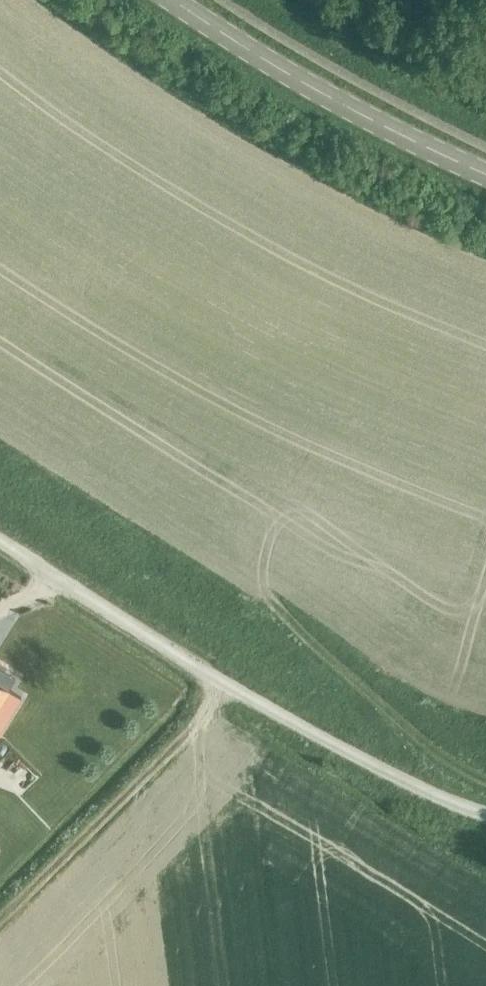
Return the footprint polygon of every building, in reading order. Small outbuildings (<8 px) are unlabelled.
[(20,697),(7,690),(14,678),(0,670),(0,730),(20,697)]
